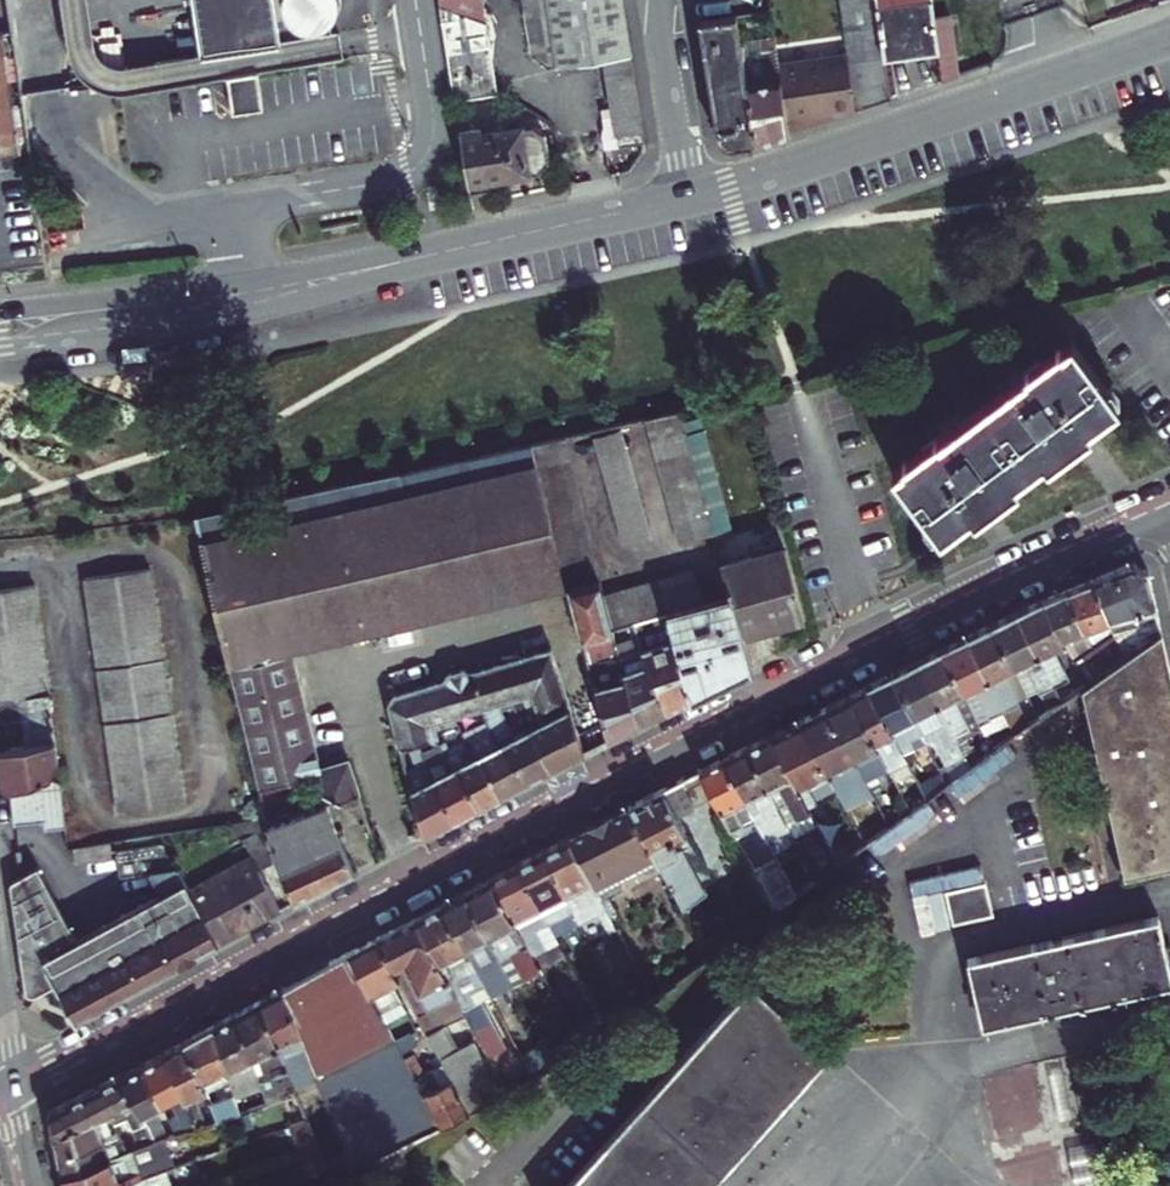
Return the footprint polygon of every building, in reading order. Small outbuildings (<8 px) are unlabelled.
[(338,36),(277,45),(228,53),(198,58),(115,70),(100,65),(91,54),(83,0),(58,0),(69,65),(83,83),(97,92),(113,95),(125,94),(226,79),(257,74),(342,61),(338,36)] [(220,0),(189,0),(198,58),(228,53),(220,0)] [(228,53),(277,45),(271,0),(220,0),(228,53)] [(450,80),(489,74),(477,0),(438,0),(450,80)] [(534,70),(605,58),(619,146),(643,141),(621,0),(523,0),(534,70)] [(850,51),(858,107),(858,108),(890,97),(884,58),(877,5),(876,0),(843,0),(850,51)] [(884,58),(941,50),(936,18),(933,0),(905,0),(905,2),(877,5),(884,58)] [(952,16),(936,18),(941,50),(945,78),(961,72),(952,16)] [(754,144),(737,44),(733,19),(698,25),(717,140),(732,148),(751,145),(754,144)] [(749,42),(737,44),(754,144),(787,132),(785,124),(776,63),(773,44),(750,48),(749,42)] [(850,51),(776,63),(785,124),(821,118),(821,113),(858,107),(850,51)] [(10,80),(6,57),(0,58),(0,81),(10,80)] [(257,74),(226,79),(231,116),(263,111),(257,74)] [(489,74),(450,80),(453,103),(492,97),(489,74)] [(13,104),(10,80),(0,81),(0,106),(13,104)] [(17,127),(13,104),(0,106),(0,129),(17,127)] [(785,124),(787,132),(858,108),(858,107),(821,113),(821,118),(785,124)] [(20,151),(17,127),(0,129),(0,154),(20,151)] [(479,132),(458,135),(467,195),(487,191),(485,182),(533,173),(547,162),(542,136),(528,129),(480,137),(479,132)] [(1065,344),(886,478),(934,543),(1113,408),(1065,344)] [(643,421),(679,549),(713,538),(679,412),(643,421)] [(591,429),(617,542),(663,531),(636,418),(591,429)] [(599,581),(566,440),(530,447),(560,581),(568,589),(599,581)] [(530,447),(373,479),(407,626),(568,589),(560,581),(530,447)] [(318,771),(290,653),(407,626),(373,479),(196,515),(260,789),(317,772),(318,771)] [(752,554),(720,564),(730,600),(740,634),(802,617),(781,539),(750,548),(752,554)] [(1090,580),(1112,633),(1122,658),(1160,631),(1147,572),(1131,563),(1090,580)] [(186,802),(149,568),(83,578),(119,813),(186,802)] [(614,637),(653,624),(670,619),(702,609),(689,573),(605,603),(614,637)] [(1065,590),(1091,648),(1112,633),(1090,580),(1065,590)] [(614,637),(605,603),(600,581),(599,581),(568,589),(582,642),(600,637),(604,654),(608,654),(609,660),(619,657),(618,652),(614,637)] [(47,693),(49,692),(33,584),(0,589),(0,700),(47,693)] [(1091,648),(1065,590),(1042,600),(1064,644),(1072,660),(1091,648)] [(749,669),(740,634),(730,600),(711,606),(731,678),(749,669)] [(1016,612),(1053,687),(1067,681),(1052,650),(1064,644),(1042,600),(1016,612)] [(702,609),(670,619),(689,699),(731,678),(711,606),(702,609)] [(1016,612),(992,624),(1014,668),(1025,664),(1040,694),(1041,694),(1053,687),(1016,612)] [(689,699),(670,619),(653,624),(658,647),(643,652),(645,659),(647,665),(653,682),(656,681),(666,711),(689,699)] [(614,637),(618,652),(640,646),(643,652),(658,647),(653,624),(614,637)] [(966,637),(1003,712),(1018,705),(1009,687),(1003,674),(1014,668),(992,624),(966,637)] [(1080,688),(1124,879),(1169,868),(1169,674),(1160,631),(1122,658),(1084,685),(1080,688)] [(1122,658),(1112,633),(1091,648),(1072,660),(1084,685),(1122,658)] [(979,725),(1003,712),(966,637),(941,650),(963,694),(973,714),(979,725)] [(619,657),(620,660),(636,654),(643,652),(640,646),(618,652),(619,657)] [(963,694),(941,650),(917,662),(954,737),(968,731),(963,719),(953,699),(963,694)] [(568,710),(550,651),(467,674),(464,671),(446,676),(445,680),(393,695),(387,704),(398,749),(418,743),(429,739),(426,729),(424,722),(450,715),(468,710),(478,707),(489,704),(509,698),(516,716),(522,714),(515,696),(530,692),(535,710),(539,723),(540,725),(568,710)] [(643,652),(636,654),(638,662),(645,659),(643,652)] [(619,657),(609,660),(611,667),(621,665),(620,660),(619,657)] [(917,662),(891,674),(913,718),(925,713),(941,744),(954,737),(917,662)] [(653,682),(647,665),(624,675),(625,681),(636,726),(666,711),(656,681),(653,682)] [(1003,674),(1009,687),(1021,682),(1014,668),(1003,674)] [(865,687),(902,755),(926,744),(913,718),(891,674),(865,687)] [(636,726),(625,681),(594,689),(607,741),(636,726)] [(906,762),(902,755),(865,687),(848,696),(876,750),(887,772),(906,762)] [(1041,694),(1049,710),(1061,702),(1053,687),(1041,694)] [(35,779),(51,775),(57,764),(47,693),(0,700),(0,722),(29,718),(33,742),(0,748),(0,781),(7,787),(35,779)] [(953,699),(963,719),(973,714),(963,694),(953,699)] [(825,707),(853,762),(860,775),(864,783),(877,776),(866,755),(876,750),(848,696),(825,707)] [(478,707),(481,713),(491,710),(489,704),(478,707)] [(478,707),(468,710),(471,716),(481,713),(478,707)] [(825,707),(798,721),(826,776),(837,797),(850,791),(845,782),(839,769),(853,762),(825,707)] [(582,754),(568,710),(540,725),(539,723),(528,729),(548,771),(582,754)] [(527,721),(525,713),(522,714),(516,716),(520,724),(527,721)] [(768,736),(807,811),(835,868),(848,857),(811,783),(826,776),(798,721),(768,736)] [(433,727),(426,729),(429,739),(436,737),(433,727)] [(502,741),(524,785),(548,771),(528,729),(523,731),(502,741)] [(499,797),(524,785),(502,741),(497,744),(488,749),(477,730),(462,737),(473,757),(477,755),(499,797)] [(794,818),(807,811),(768,736),(745,748),(772,803),(784,797),(794,818)] [(432,748),(438,747),(436,737),(429,739),(432,748)] [(721,759),(753,823),(764,843),(777,836),(767,815),(777,811),(772,803),(745,748),(721,759)] [(499,797),(477,755),(473,757),(454,766),(475,810),(499,797)] [(721,759),(698,771),(731,834),(753,823),(721,759)] [(318,771),(317,772),(324,793),(339,802),(356,795),(345,761),(318,771)] [(839,769),(845,782),(860,775),(853,762),(839,769)] [(449,769),(430,779),(452,822),(475,810),(454,766),(449,769)] [(405,776),(413,774),(412,768),(403,769),(405,776)] [(35,779),(40,817),(42,828),(65,824),(58,773),(51,775),(35,779)] [(415,780),(413,774),(405,776),(407,782),(415,780)] [(919,787),(926,799),(946,784),(942,775),(919,787)] [(12,821),(40,817),(35,779),(7,787),(12,821)] [(452,822),(430,779),(409,790),(420,838),(452,822)] [(656,861),(682,911),(702,894),(696,884),(706,879),(675,818),(693,809),(678,781),(628,807),(656,861)] [(916,807),(926,799),(919,787),(918,783),(900,796),(909,812),(916,807)] [(339,802),(347,826),(365,820),(356,795),(339,802)] [(772,803),(777,811),(783,824),(794,818),(784,797),(772,803)] [(327,804),(269,826),(270,829),(279,867),(295,903),(352,874),(341,845),(327,804)] [(603,909),(609,921),(616,918),(606,897),(620,890),(616,881),(632,872),(638,875),(651,868),(652,863),(656,861),(628,807),(568,838),(598,898),(600,903),(603,909)] [(787,831),(783,824),(777,811),(767,815),(777,836),(787,831)] [(881,817),(856,834),(862,847),(887,828),(881,817)] [(217,944),(280,911),(259,871),(274,863),(258,834),(242,842),(250,857),(188,889),(217,944)] [(541,852),(571,912),(598,898),(568,838),(541,852)] [(75,847),(77,862),(113,857),(110,841),(75,847)] [(73,1021),(217,944),(188,889),(164,843),(116,850),(119,876),(148,873),(163,902),(75,948),(37,874),(11,887),(9,889),(24,991),(26,993),(28,995),(31,995),(38,993),(43,991),(49,1002),(52,1001),(53,1004),(56,1002),(58,1005),(61,1004),(62,1007),(65,1005),(73,1021)] [(545,924),(571,912),(541,852),(515,865),(545,924)] [(792,899),(783,880),(772,859),(750,870),(773,913),(792,899)] [(488,879),(517,938),(545,924),(515,865),(488,879)] [(807,870),(783,880),(792,899),(814,884),(807,870)] [(524,950),(517,938),(488,879),(463,892),(494,954),(497,960),(510,953),(521,973),(528,988),(540,983),(524,950)] [(710,888),(706,879),(696,884),(702,894),(710,888)] [(986,883),(946,893),(953,924),(993,915),(986,883)] [(439,905),(470,966),(494,954),(463,892),(439,905)] [(598,898),(571,912),(574,917),(577,923),(597,912),(594,906),(600,903),(598,898)] [(594,906),(597,912),(603,909),(600,903),(594,906)] [(463,997),(481,987),(470,966),(439,905),(414,918),(453,997),(472,1034),(488,1025),(477,1003),(466,1003),(463,997)] [(571,912),(545,924),(548,930),(551,936),(571,926),(568,920),(574,917),(571,912)] [(1169,980),(1156,915),(969,957),(984,1021),(1169,980)] [(571,926),(577,923),(574,917),(568,920),(571,926)] [(376,938),(392,968),(401,964),(425,1011),(453,997),(414,918),(376,938)] [(517,938),(524,950),(545,939),(542,933),(548,930),(545,924),(517,938)] [(542,933),(545,939),(551,936),(548,930),(542,933)] [(397,980),(392,968),(376,938),(370,941),(391,983),(397,980)] [(370,941),(347,953),(377,1012),(399,1001),(391,983),(370,941)] [(744,966),(747,969),(771,953),(768,949),(744,966)] [(299,1037),(350,1175),(438,1130),(412,1080),(398,1052),(393,1042),(377,1012),(347,953),(280,988),(299,1037)] [(507,981),(521,973),(510,953),(497,960),(500,967),(507,981)] [(484,993),(498,985),(491,972),(500,967),(497,960),(494,954),(470,966),(481,987),(484,993)] [(491,972),(498,985),(507,981),(500,967),(491,972)] [(777,1097),(823,1049),(748,980),(554,1185),(693,1185),(697,1182),(703,1185),(705,1185),(783,1103),(777,1097)] [(288,1042),(299,1037),(280,988),(258,1000),(282,1065),(284,1069),(296,1064),(288,1042)] [(249,1061),(255,1078),(282,1065),(258,1000),(233,1014),(249,1061)] [(249,1061),(233,1014),(210,1026),(224,1069),(225,1073),(249,1061)] [(411,1024),(406,1026),(409,1034),(415,1030),(411,1024)] [(210,1026),(183,1040),(204,1091),(219,1084),(215,1073),(224,1069),(210,1026)] [(443,1026),(425,1035),(448,1082),(466,1116),(483,1106),(443,1026)] [(415,1030),(409,1034),(412,1041),(418,1037),(415,1030)] [(412,1041),(409,1034),(393,1042),(398,1052),(414,1044),(412,1041)] [(161,1052),(182,1101),(204,1091),(183,1040),(161,1052)] [(161,1052),(139,1064),(159,1107),(168,1102),(182,1135),(195,1131),(191,1123),(182,1101),(161,1052)] [(117,1075),(143,1127),(153,1145),(164,1141),(150,1111),(159,1107),(139,1064),(117,1075)] [(427,1072),(412,1080),(438,1130),(466,1116),(448,1082),(436,1089),(427,1072)] [(52,1136),(104,1114),(107,1121),(120,1114),(130,1133),(143,1127),(117,1075),(47,1112),(52,1136)] [(233,1095),(210,1105),(217,1123),(239,1115),(233,1095)] [(270,1095),(262,1098),(265,1107),(273,1104),(270,1095)] [(265,1107),(262,1098),(256,1100),(259,1109),(265,1107)] [(61,1177),(99,1164),(93,1146),(116,1137),(107,1121),(104,1114),(52,1136),(61,1177)] [(191,1123),(195,1131),(206,1127),(202,1119),(191,1123)] [(304,1121),(287,1127),(298,1155),(315,1149),(304,1121)] [(120,1146),(125,1155),(133,1152),(129,1143),(120,1146)] [(104,1153),(107,1161),(125,1155),(120,1146),(104,1153)] [(63,1185),(124,1185),(156,1175),(175,1169),(173,1161),(153,1168),(146,1148),(133,1152),(125,1155),(107,1161),(99,1164),(61,1177),(63,1185)] [(156,1175),(124,1185),(159,1185),(156,1175)]
